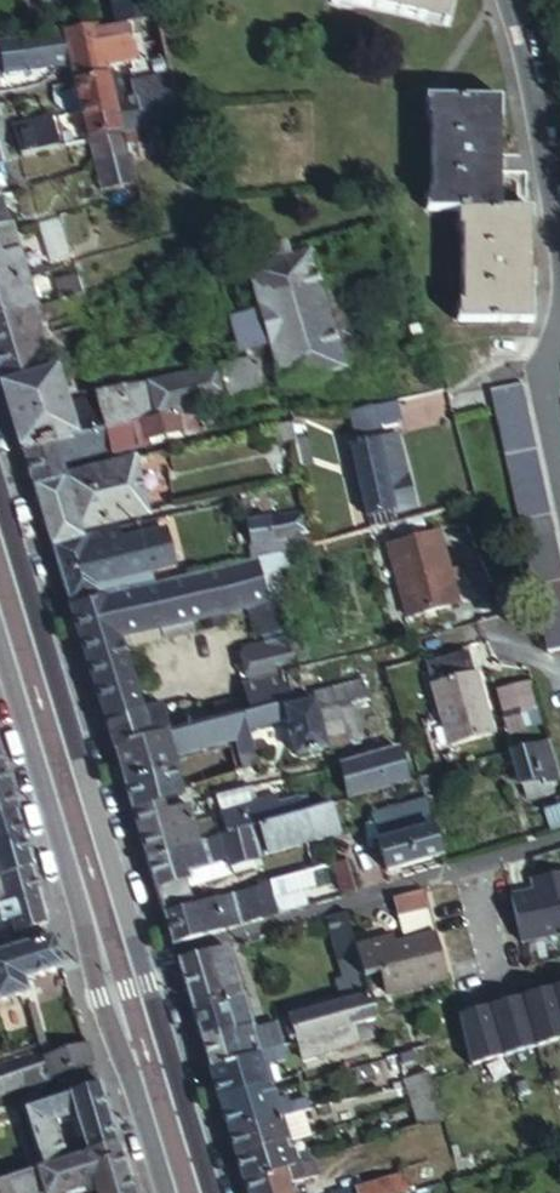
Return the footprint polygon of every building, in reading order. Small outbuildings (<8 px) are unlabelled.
[(154,14),(150,0),(118,0),(123,20),(136,18),(146,16),(154,14)] [(442,26),(447,0),(329,0),(327,11),(345,14),(346,10),(442,26)] [(135,60),(137,66),(167,59),(154,14),(146,16),(149,30),(139,32),(136,18),(123,20),(135,60)] [(135,60),(123,20),(46,35),(51,67),(73,62),(78,81),(109,73),(108,68),(135,60)] [(46,35),(20,40),(0,44),(0,58),(2,58),(5,76),(42,69),(51,67),(46,35)] [(134,84),(138,97),(139,104),(146,128),(178,120),(185,118),(167,59),(137,66),(129,68),(134,84)] [(139,104),(138,97),(134,84),(114,89),(109,73),(78,81),(85,109),(117,101),(118,108),(139,104)] [(456,208),(503,207),(500,95),(423,95),(424,113),(431,113),(433,191),(425,191),(426,209),(456,208)] [(125,133),(146,128),(139,104),(118,108),(117,101),(85,109),(94,140),(125,133)] [(9,116),(6,103),(0,104),(0,118),(9,116)] [(21,158),(9,116),(0,118),(0,163),(21,158)] [(25,157),(60,149),(52,120),(17,130),(25,157)] [(94,140),(99,161),(131,153),(125,133),(94,140)] [(107,189),(134,182),(138,181),(131,153),(99,161),(107,189)] [(12,225),(2,193),(0,193),(0,228),(12,225)] [(533,206),(530,206),(503,207),(456,208),(456,227),(463,227),(465,300),(458,301),(458,318),(536,317),(533,216),(533,206)] [(38,219),(49,257),(73,250),(62,214),(62,212),(38,219)] [(28,277),(20,251),(10,254),(5,235),(0,236),(0,285),(28,277)] [(79,270),(75,256),(73,250),(49,257),(53,270),(55,277),(79,270)] [(3,383),(24,451),(108,429),(159,416),(199,406),(284,383),(304,378),(316,375),(346,367),(316,255),(254,272),(264,306),(243,312),(253,351),(269,346),(271,352),(151,385),(126,385),(71,400),(68,391),(59,394),(53,372),(66,373),(87,367),(85,359),(83,350),(49,359),(52,369),(3,383)] [(167,272),(166,267),(165,264),(157,266),(159,274),(167,272)] [(152,276),(159,274),(157,266),(150,268),(151,272),(152,276)] [(61,298),(76,294),(85,291),(79,270),(55,277),(61,298)] [(33,306),(36,305),(28,277),(0,285),(0,316),(33,306)] [(61,298),(57,299),(62,318),(82,313),(76,294),(61,298)] [(3,383),(52,369),(49,359),(83,350),(75,325),(41,334),(33,306),(0,316),(0,373),(3,383)] [(316,375),(304,378),(305,385),(318,382),(316,375)] [(559,646),(559,541),(527,384),(523,385),(492,392),(547,649),(559,646)] [(399,400),(354,412),(359,432),(405,420),(399,400)] [(108,429),(115,455),(206,432),(205,426),(223,421),(220,407),(201,411),(199,406),(159,416),(108,429)] [(283,457),(298,453),(289,422),(262,429),(266,444),(279,441),(283,457)] [(24,451),(35,488),(65,480),(62,468),(115,455),(108,429),(24,451)] [(353,445),(372,516),(398,510),(398,513),(419,506),(411,474),(406,475),(401,457),(400,456),(394,434),(353,445)] [(92,473),(104,523),(149,512),(136,462),(118,466),(92,473)] [(35,488),(53,546),(83,538),(81,529),(104,523),(92,473),(65,480),(35,488)] [(284,552),(308,546),(304,534),(313,531),(308,514),(250,529),(258,559),(284,552)] [(88,539),(96,568),(124,561),(119,541),(116,531),(88,539)] [(124,561),(128,577),(132,591),(152,586),(148,572),(169,567),(159,531),(119,541),(124,561)] [(440,532),(388,546),(408,617),(459,602),(440,532)] [(53,546),(62,577),(96,568),(88,539),(83,538),(53,546)] [(264,598),(253,560),(223,568),(152,586),(132,591),(71,606),(106,722),(144,711),(121,637),(162,626),(166,637),(192,630),(189,619),(252,601),(262,635),(285,628),(276,594),(264,598)] [(62,577),(71,606),(132,591),(128,577),(124,561),(96,568),(62,577)] [(284,676),(297,672),(288,638),(264,644),(246,649),(254,678),(245,681),(253,712),(291,702),(284,676)] [(459,676),(466,674),(460,653),(453,655),(459,676)] [(435,721),(476,707),(466,674),(459,676),(453,655),(419,665),(425,686),(435,721)] [(494,682),(500,729),(540,724),(535,678),(494,682)] [(347,741),(332,690),(312,696),(328,747),(347,741)] [(328,747),(312,696),(304,698),(291,702),(253,712),(246,714),(251,730),(291,718),(301,755),(328,747)] [(144,711),(153,740),(174,735),(165,705),(144,711)] [(485,735),(476,707),(435,721),(443,748),(485,735)] [(106,722),(115,751),(153,740),(144,711),(106,722)] [(124,781),(133,809),(162,800),(181,794),(174,768),(178,767),(175,756),(234,740),(242,768),(261,763),(251,730),(246,714),(174,735),(153,740),(115,751),(124,781)] [(554,780),(543,741),(505,752),(515,786),(518,785),(534,780),(536,785),(546,782),(554,780)] [(403,746),(345,763),(355,794),(412,776),(403,746)] [(0,761),(0,815),(15,811),(0,761)] [(549,793),(546,782),(536,785),(534,780),(518,785),(523,801),(549,793)] [(223,814),(228,833),(252,827),(305,811),(301,797),(280,802),(278,795),(260,801),(256,785),(218,796),(223,814)] [(133,809),(136,820),(166,812),(162,800),(133,809)] [(260,854),(340,830),(332,803),(305,811),(252,827),(260,854)] [(387,869),(436,854),(429,827),(431,827),(425,803),(373,821),(387,869)] [(545,809),(550,826),(559,823),(559,804),(545,809)] [(136,820),(147,857),(198,842),(192,823),(187,805),(166,812),(136,820)] [(15,811),(0,815),(0,846),(24,838),(15,811)] [(223,814),(192,823),(198,842),(202,841),(223,834),(228,833),(223,814)] [(223,834),(202,841),(210,865),(230,859),(232,866),(261,857),(260,854),(252,827),(228,833),(223,834)] [(24,838),(0,846),(0,875),(32,865),(24,838)] [(147,857),(165,914),(193,906),(191,900),(185,879),(191,878),(193,884),(234,872),(232,866),(230,859),(210,865),(202,841),(198,842),(147,857)] [(232,866),(234,872),(263,865),(261,857),(232,866)] [(314,870),(325,866),(322,857),(311,861),(314,870)] [(330,865),(338,893),(353,889),(344,860),(330,865)] [(2,920),(11,917),(15,931),(48,921),(32,865),(0,875),(0,915),(2,920)] [(311,889),(314,900),(338,893),(330,865),(325,866),(314,870),(267,884),(271,900),(311,889)] [(559,935),(559,874),(542,878),(545,890),(513,898),(524,944),(559,935)] [(165,914),(174,942),(275,912),(271,900),(267,884),(193,906),(165,914)] [(426,908),(421,890),(394,898),(400,915),(426,908)] [(426,908),(400,915),(407,936),(432,929),(426,908)] [(347,911),(329,917),(335,935),(352,929),(347,911)] [(352,929),(335,935),(342,962),(360,956),(358,948),(352,929)] [(368,984),(369,987),(392,979),(396,991),(449,976),(438,936),(397,947),(394,937),(358,948),(360,956),(368,984)] [(26,993),(22,978),(63,965),(55,938),(27,946),(0,955),(0,1002),(26,993)] [(194,1007),(242,992),(229,946),(224,947),(204,953),(181,959),(194,1007)] [(350,989),(368,984),(360,956),(342,962),(347,977),(350,989)] [(338,980),(342,992),(350,989),(347,977),(338,980)] [(309,1037),(347,1025),(377,1017),(369,987),(368,984),(350,989),(342,992),(345,1002),(281,1022),(288,1043),(295,1041),(309,1037)] [(555,985),(523,995),(539,1046),(559,1040),(559,1003),(555,985)] [(203,1037),(250,1023),(242,992),(194,1007),(203,1037)] [(539,1046),(523,995),(492,1004),(507,1055),(539,1046)] [(507,1055),(492,1004),(460,1013),(476,1065),(507,1055)] [(259,1052),(283,1044),(277,1024),(253,1031),(250,1023),(203,1037),(212,1066),(259,1052)] [(352,1043),(347,1025),(309,1037),(295,1041),(301,1059),(352,1043)] [(93,1064),(87,1047),(48,1060),(54,1077),(93,1064)] [(48,1060),(46,1052),(10,1064),(19,1089),(50,1079),(54,1077),(48,1060)] [(259,1052),(212,1066),(221,1096),(268,1082),(259,1052)] [(19,1089),(10,1064),(0,1068),(0,1095),(19,1089)] [(98,1082),(94,1069),(66,1079),(69,1091),(98,1082)] [(404,1088),(413,1086),(411,1079),(402,1082),(404,1088)] [(438,1095),(434,1080),(413,1086),(415,1094),(417,1101),(438,1095)] [(98,1082),(69,1091),(75,1112),(86,1151),(116,1141),(102,1098),(98,1082)] [(221,1096),(231,1131),(283,1116),(303,1111),(314,1108),(311,1098),(293,1102),(291,1095),(278,1098),(276,1090),(268,1082),(221,1096)] [(415,1094),(413,1086),(404,1088),(397,1089),(399,1097),(415,1094)] [(75,1112),(69,1091),(22,1107),(41,1166),(66,1158),(53,1119),(75,1112)] [(424,1125),(444,1119),(438,1095),(417,1101),(418,1105),(424,1125)] [(283,1116),(231,1131),(238,1153),(289,1138),(283,1116)] [(389,1136),(392,1135),(404,1131),(400,1120),(386,1124),(389,1136)] [(238,1153),(246,1180),(278,1170),(284,1168),(320,1157),(317,1149),(294,1155),(289,1138),(238,1153)] [(0,1179),(0,1192),(58,1192),(76,1187),(95,1182),(97,1190),(127,1180),(116,1141),(86,1151),(66,1158),(41,1166),(0,1179)] [(385,1155),(397,1151),(394,1141),(382,1144),(385,1155)] [(246,1180),(250,1192),(292,1192),(284,1168),(278,1170),(246,1180)] [(409,1192),(403,1173),(340,1192),(406,1192),(409,1192)] [(127,1180),(97,1190),(98,1192),(131,1192),(127,1180)] [(76,1187),(78,1192),(98,1192),(97,1190),(95,1182),(76,1187)]
